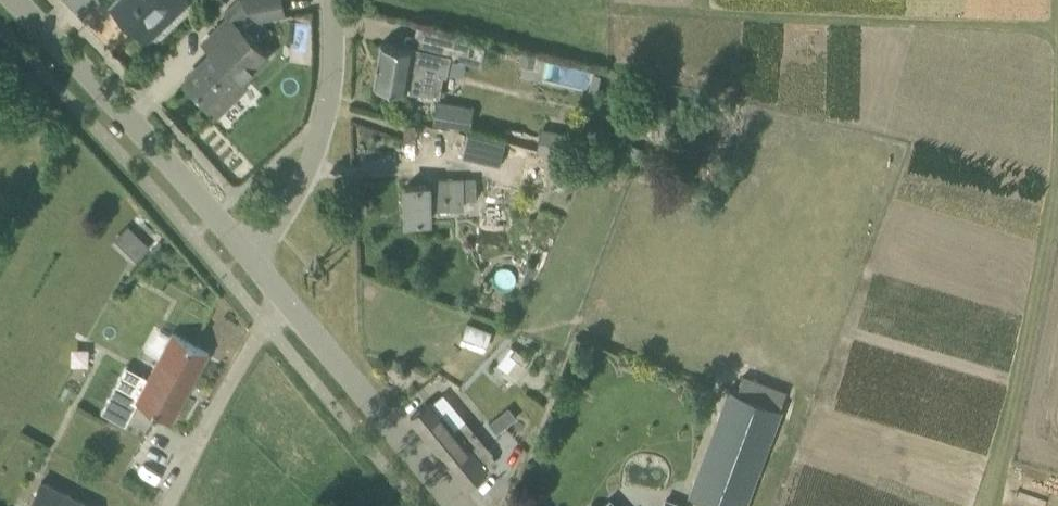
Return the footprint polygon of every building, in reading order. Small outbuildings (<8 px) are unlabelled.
[(113,4),(149,40),(189,0),(117,0),(113,4)] [(282,0),(237,0),(225,11),(229,15),(211,33),(221,43),(185,78),(218,112),(247,84),(242,80),(268,55),(235,21),(248,8),(258,18),(284,12),(282,0)] [(481,58),(485,46),(439,34),(435,50),(381,41),(374,83),(405,89),(440,95),(443,74),(446,74),(450,55),(454,56),(453,58),(480,65),(481,58)] [(473,105),(438,99),(434,121),(470,127),(473,105)] [(415,122),(404,122),(404,138),(416,137),(415,122)] [(540,127),(537,143),(560,147),(563,131),(540,127)] [(468,130),(461,154),(498,164),(505,140),(468,130)] [(543,179),(549,156),(538,153),(533,177),(543,179)] [(465,198),(464,178),(431,180),(431,185),(406,184),(407,219),(431,218),(430,205),(465,204),(465,198)] [(109,237),(130,260),(147,245),(125,221),(109,237)] [(319,279),(322,276),(322,272),(316,265),(309,272),(315,278),(319,279)] [(467,321),(460,339),(483,348),(490,329),(467,321)] [(172,332),(148,376),(125,364),(101,410),(125,423),(138,400),(172,419),(209,352),(172,332)] [(510,345),(498,362),(505,367),(501,372),(513,382),(529,360),(510,345)] [(697,472),(689,493),(724,505),(745,505),(782,408),(779,407),(736,390),(729,388),(697,472)] [(520,414),(518,411),(527,404),(520,395),(511,402),(509,400),(486,420),(497,433),(520,414)] [(455,429),(430,399),(410,416),(467,485),(488,468),(487,467),(496,459),(464,422),(455,429)] [(41,480),(27,505),(92,505),(41,480)] [(662,505),(685,505),(665,498),(662,505)]
